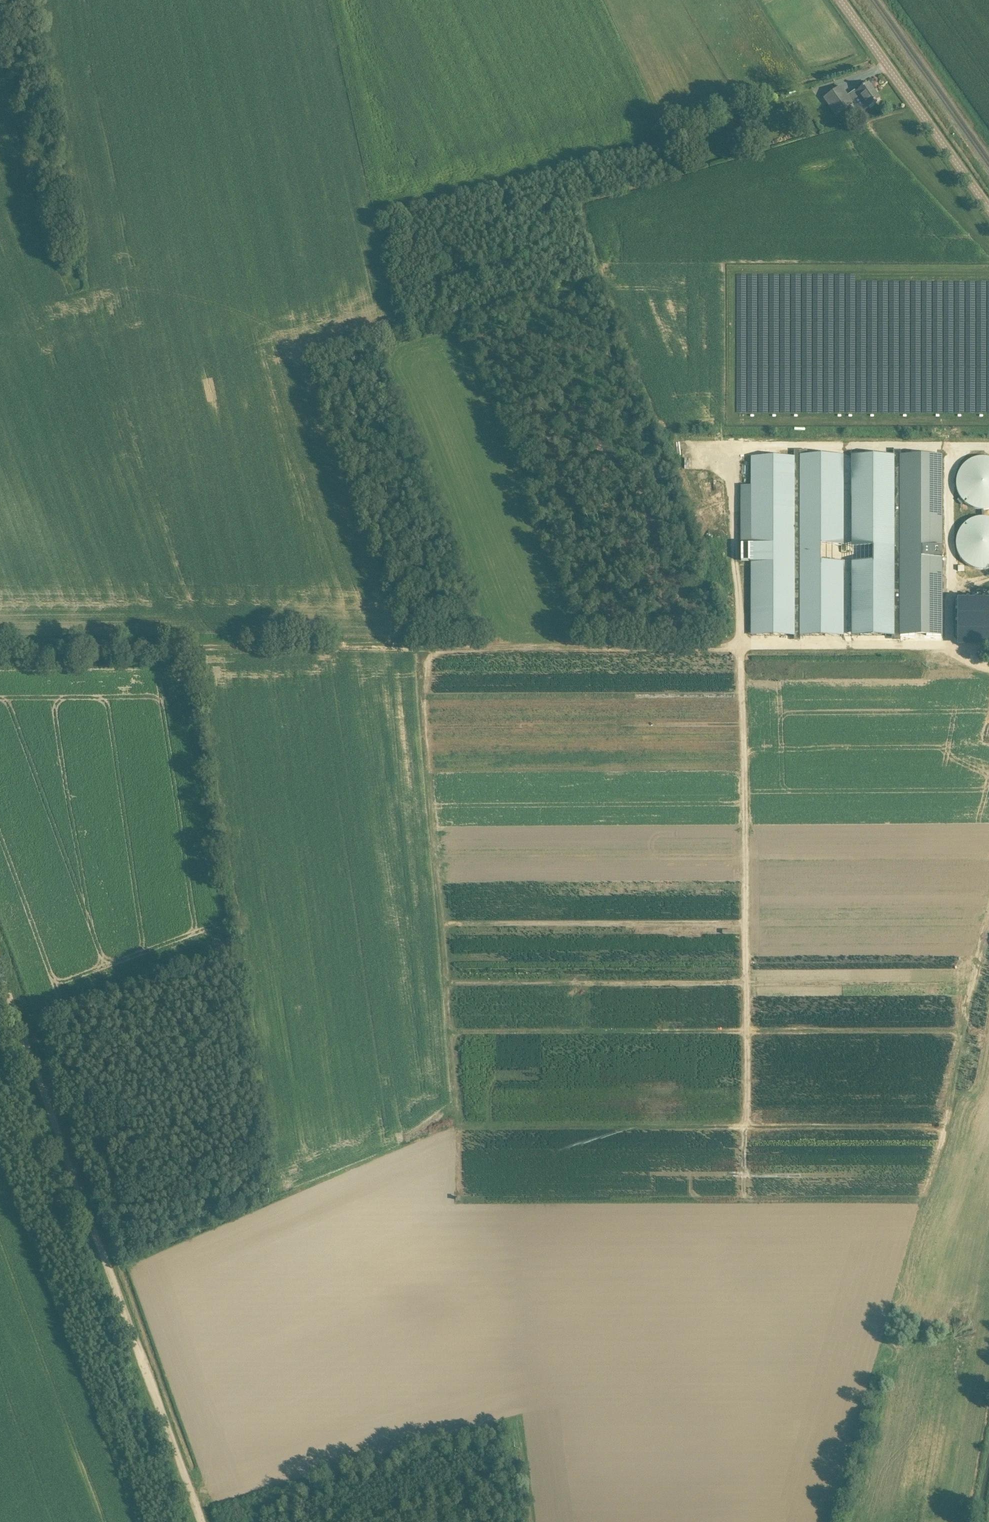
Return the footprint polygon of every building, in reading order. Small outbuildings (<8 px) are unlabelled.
[(856,93),(867,109),(880,100),(869,84),(856,93)] [(825,100),(836,115),(852,103),(842,89),(825,100)] [(747,136),(750,147),(767,141),(763,131),(747,136)] [(958,505),(988,508),(988,459),(963,456),(958,505)] [(843,457),(751,457),(751,545),(741,545),(741,562),(751,562),(751,636),(843,636),(843,572),(843,457)] [(901,457),(852,457),(852,551),(843,551),(843,572),(852,572),(852,636),(901,637),(901,457)] [(957,548),(967,567),(988,568),(988,517),(977,516),(959,525),(957,548)] [(956,623),(957,623),(957,636),(988,636),(988,600),(985,600),(985,598),(983,598),(983,600),(977,600),(977,598),(975,598),(975,600),(969,600),(969,598),(967,598),(967,600),(957,600),(957,610),(956,610),(956,612),(957,612),(957,621),(956,621),(956,623)]
